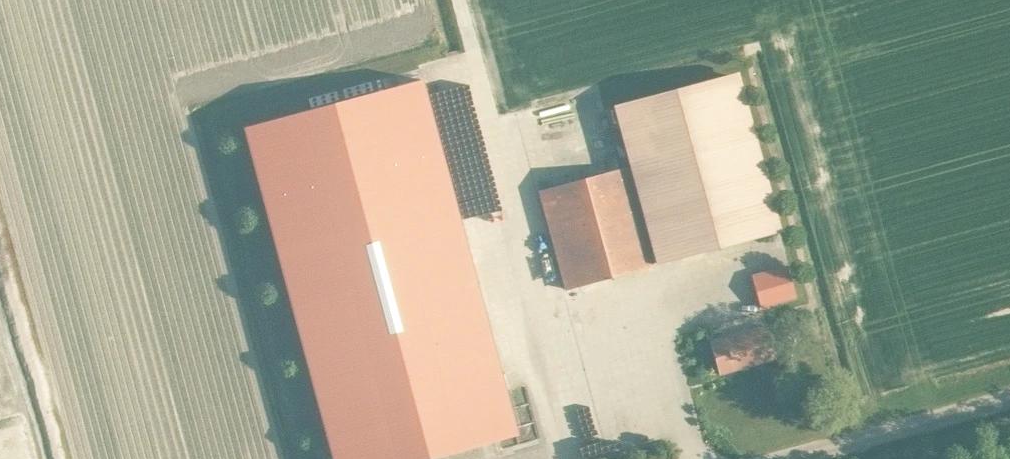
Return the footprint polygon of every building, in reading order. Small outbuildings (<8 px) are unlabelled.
[(625,165),(651,261),(768,230),(727,75),(594,111),(598,128),(614,124),(625,165)] [(330,458),(387,458),(531,420),(520,381),(501,386),(418,77),(240,125),(330,458)] [(590,133),(567,139),(570,148),(593,142),(590,133)] [(625,165),(569,180),(536,189),(562,286),(651,261),(625,165)] [(743,247),(751,256),(766,242),(758,233),(743,247)] [(775,269),(749,276),(756,301),(782,294),(775,269)] [(716,370),(771,355),(762,323),(707,339),(716,370)]
